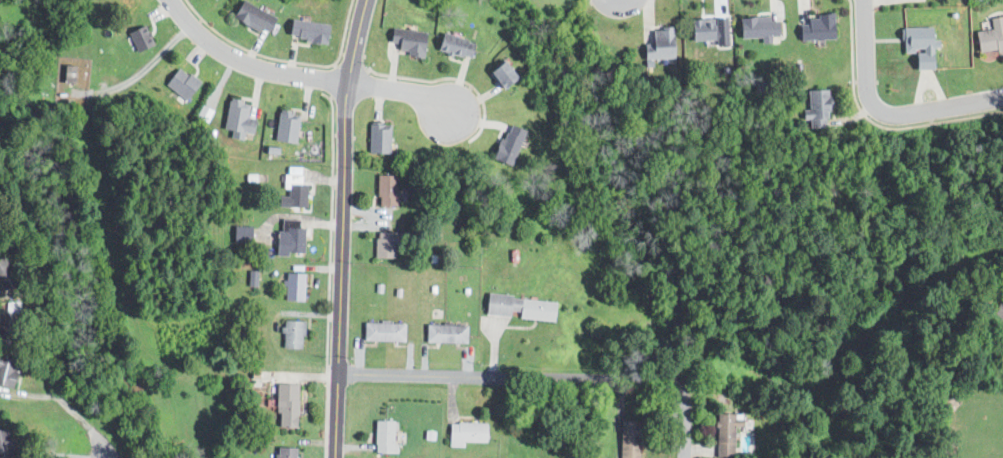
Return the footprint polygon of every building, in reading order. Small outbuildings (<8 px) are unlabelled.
[(266,36),(275,18),(240,0),(231,18),(266,36)] [(833,40),(833,16),(799,16),(799,40),(833,40)] [(1002,51),(1002,27),(1002,17),(989,18),(990,30),(975,32),(976,54),(1002,51)] [(777,18),(739,18),(739,38),(777,38),(777,18)] [(714,19),(690,19),(690,41),(714,41),(714,19)] [(325,44),(328,24),(289,20),(286,39),(325,44)] [(153,42),(141,24),(125,34),(138,52),(153,42)] [(933,28),(902,27),(901,53),(914,53),(914,69),(932,69),(933,28)] [(407,52),(406,57),(420,60),(425,33),(390,28),(388,43),(392,44),(396,45),(395,50),(407,52)] [(643,60),(672,60),(672,30),(651,30),(651,44),(643,44),(643,60)] [(473,43),(440,33),(435,50),(464,60),(467,61),(473,43)] [(499,90),(514,78),(500,62),(485,74),(496,87),(499,90)] [(74,65),(59,64),(59,82),(74,83),(74,65)] [(199,83),(178,66),(164,83),(185,100),(199,83)] [(807,118),(807,126),(826,126),(826,89),(805,89),(805,118),(807,118)] [(253,134),(255,117),(246,116),(248,103),(227,100),(223,129),(253,134)] [(297,113),(276,112),(275,141),(295,142),(297,113)] [(388,152),(388,123),(368,123),(368,152),(388,152)] [(490,158),(507,166),(523,132),(506,123),(504,127),(490,158)] [(283,195),(278,195),(278,207),(304,207),(304,173),(283,173),(283,195)] [(395,174),(376,174),(376,206),(395,206),(395,174)] [(250,243),(252,227),(234,224),(232,240),(250,243)] [(302,227),(275,227),(275,254),(302,254),(302,227)] [(404,244),(404,232),(374,232),(374,258),(393,258),(393,244),(404,244)] [(2,292),(17,284),(1,254),(0,255),(0,288),(2,292)] [(302,272),(284,272),(284,300),(302,300),(302,272)] [(484,315),(551,321),(553,300),(486,294),(484,315)] [(1002,321),(1002,302),(998,300),(992,317),(1002,321)] [(15,344),(15,302),(6,302),(6,311),(0,311),(0,344),(15,344)] [(302,320),(281,320),(281,348),(302,348),(302,320)] [(403,323),(363,323),(363,341),(403,341),(403,323)] [(465,343),(465,324),(424,324),(424,343),(465,343)] [(15,360),(0,357),(0,386),(9,388),(15,360)] [(296,427),(296,383),(275,383),(275,427),(296,427)] [(732,425),(739,425),(739,413),(714,413),(714,457),(732,457),(732,425)] [(374,452),(395,452),(395,420),(374,420),(374,452)] [(640,420),(618,420),(617,457),(639,457),(640,420)] [(463,446),(463,442),(484,442),(484,422),(448,422),(448,446),(463,446)] [(11,455),(5,427),(0,428),(0,457),(11,455)] [(276,446),(275,457),(295,457),(295,447),(276,446)]
